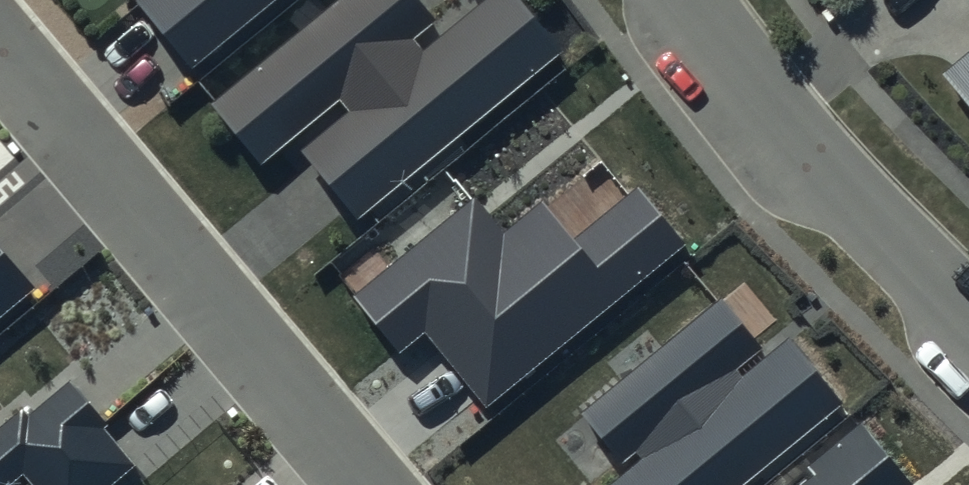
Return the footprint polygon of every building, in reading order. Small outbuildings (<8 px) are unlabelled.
[(136,1),(190,67),(272,0),(137,0),(136,1)] [(415,0),(339,0),(210,105),(262,169),(341,105),(347,113),(301,150),(357,218),(561,52),(519,0),(488,0),(422,53),(411,39),(432,21),(415,0)] [(928,106),(968,155),(968,73),(928,106)] [(574,240),(542,201),(504,232),(476,197),(354,297),(400,353),(425,332),(487,407),(685,245),(638,188),(574,240)] [(0,244),(0,316),(36,286),(0,244)] [(720,299),(581,414),(623,464),(635,454),(640,460),(611,484),(743,484),(841,403),(787,337),(742,374),(737,368),(761,348),(720,299)] [(22,477),(29,484),(107,484),(131,465),(101,430),(106,426),(67,381),(27,415),(21,408),(0,426),(0,484),(13,484),(22,477)] [(860,423),(806,468),(813,476),(802,484),(912,484),(860,423)]
